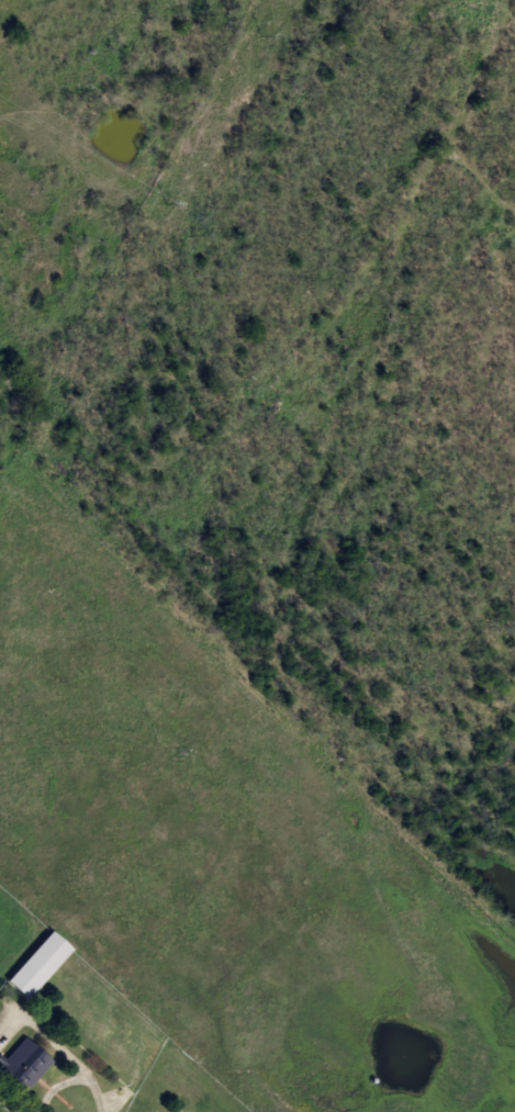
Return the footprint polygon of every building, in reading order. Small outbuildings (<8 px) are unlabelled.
[(72,951),(52,932),(7,982),(28,1000),(72,951)] [(6,1060),(0,1054),(0,1075),(22,1096),(53,1064),(26,1038),(6,1060)]
